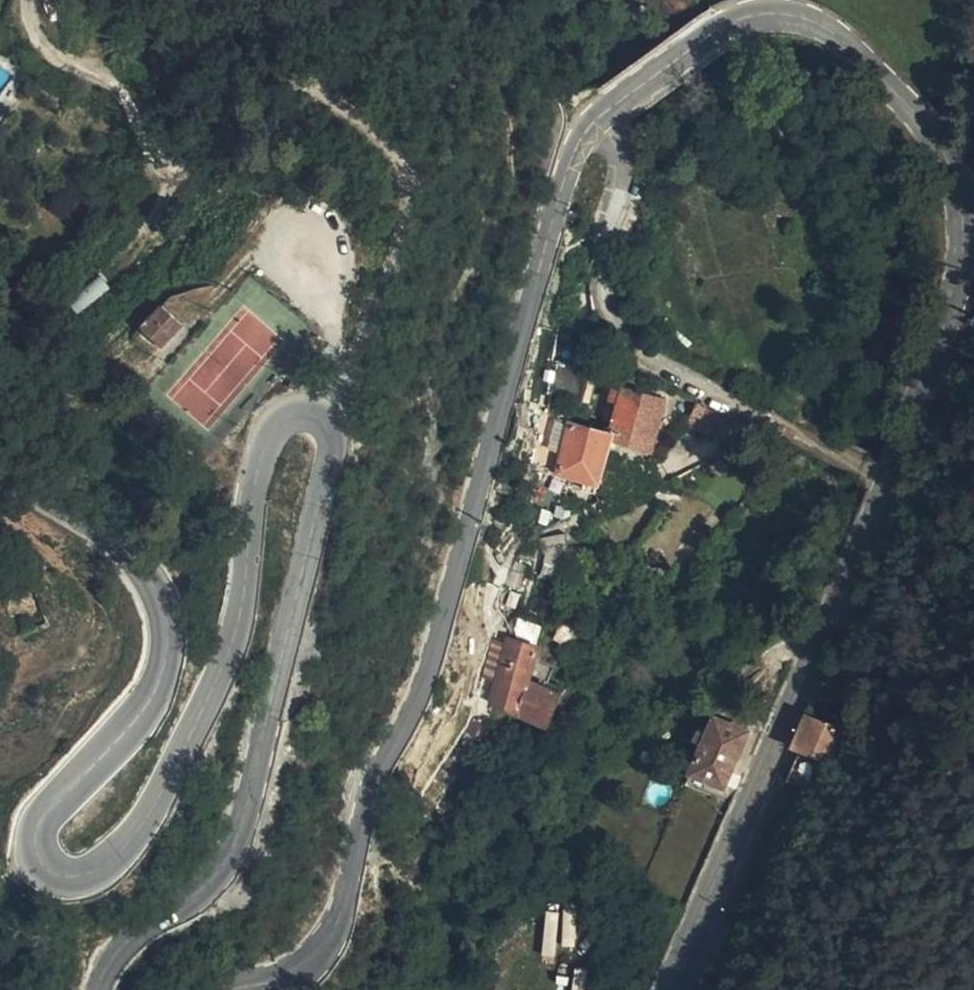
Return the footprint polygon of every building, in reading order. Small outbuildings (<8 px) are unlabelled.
[(581,254),(572,253),(571,262),(580,264),(581,254)] [(160,303),(140,325),(160,345),(180,323),(160,303)] [(678,399),(630,386),(629,390),(625,389),(624,400),(632,402),(623,435),(587,424),(573,476),(600,483),(598,492),(612,495),(625,443),(664,454),(678,399)] [(731,434),(740,414),(710,400),(700,421),(731,434)] [(584,642),(569,634),(565,644),(570,647),(568,652),(577,656),(584,642)] [(504,705),(528,717),(540,687),(542,678),(549,651),(553,652),(554,646),(549,643),(536,640),(534,648),(526,644),(504,705)] [(528,717),(558,731),(570,700),(540,687),(528,717)] [(818,711),(803,743),(812,747),(849,763),(862,730),(818,711)] [(760,731),(728,716),(720,730),(713,726),(708,738),(714,742),(703,769),(734,784),(760,731)] [(849,763),(812,747),(799,778),(836,794),(849,763)] [(553,955),(560,913),(546,911),(539,953),(553,955)] [(571,948),(578,913),(564,911),(558,946),(571,948)] [(584,970),(572,970),(571,989),(583,989),(584,970)]
